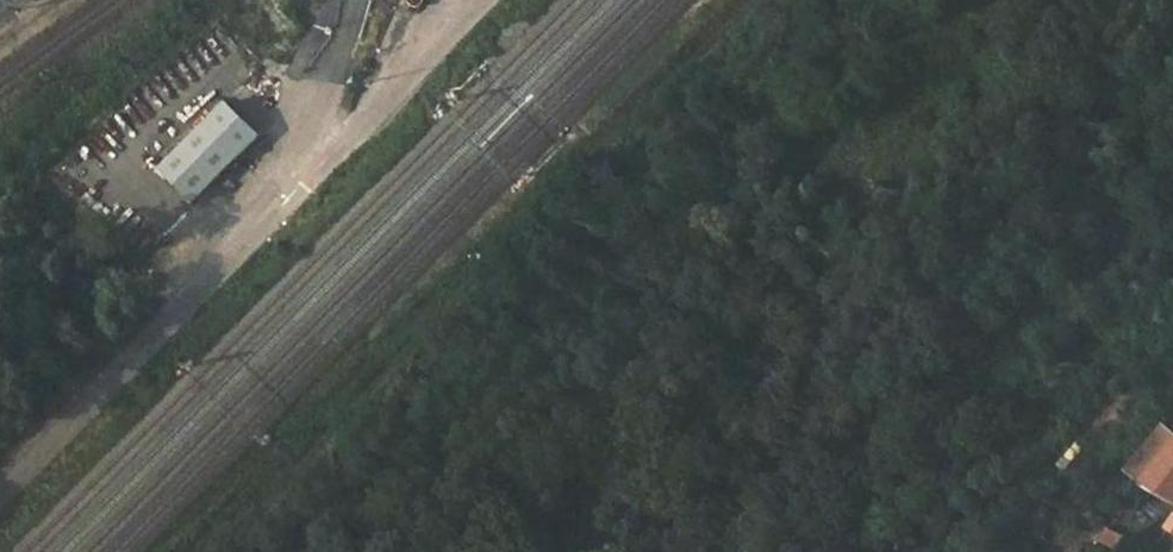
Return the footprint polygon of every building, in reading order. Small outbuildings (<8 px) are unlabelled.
[(224,104),(164,167),(198,201),(258,137),(228,107),(226,104),(224,104)] [(1172,446),(1172,431),(1167,427),(1129,472),(1144,481),(1172,446)] [(1144,481),(1172,498),(1172,446),(1144,481)]
